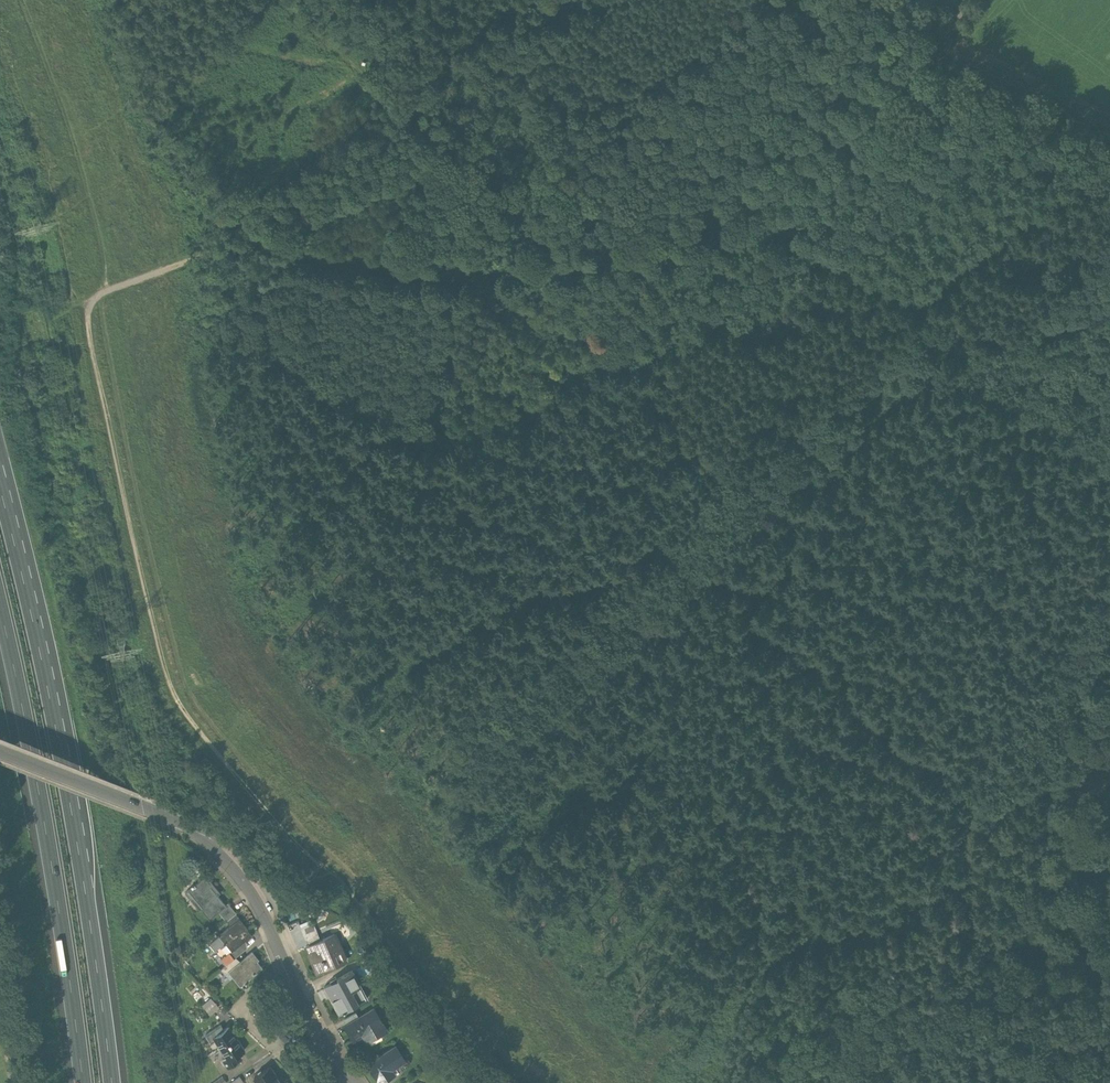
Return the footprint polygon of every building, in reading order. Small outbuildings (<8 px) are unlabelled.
[(209,918),(218,910),(226,904),(225,903),(211,886),(214,884),(205,873),(184,890),(198,907),(199,906),(209,918)] [(218,910),(226,919),(235,912),(236,911),(228,901),(225,903),(226,904),(218,910)] [(239,916),(235,912),(226,919),(230,924),(239,916)] [(247,927),(239,916),(230,924),(210,940),(215,947),(219,944),(220,946),(225,942),(231,948),(231,949),(241,941),(251,933),(246,927),(247,927)] [(309,944),(320,939),(312,921),(300,926),(305,938),(306,938),(309,944)] [(345,960),(334,934),(320,939),(309,944),(305,946),(317,972),(345,960)] [(245,947),(241,941),(231,949),(231,948),(221,957),(226,963),(235,955),(245,947)] [(257,958),(251,950),(239,960),(228,969),(239,983),(261,965),(256,959),(257,958)] [(225,972),(228,969),(239,960),(235,955),(226,963),(221,967),(225,972)] [(321,985),(337,1015),(340,1013),(342,1013),(345,1011),(345,1010),(366,999),(351,971),(335,980),(334,977),(321,985)] [(206,1002),(213,1011),(222,1003),(214,995),(206,1002)] [(386,1030),(373,1009),(358,1018),(347,1024),(345,1026),(353,1040),(363,1034),(367,1042),(386,1030)] [(344,1019),(347,1024),(358,1018),(355,1013),(344,1019)] [(210,1041),(214,1038),(212,1035),(222,1028),(219,1023),(205,1033),(210,1041)] [(214,1038),(221,1047),(236,1037),(228,1024),(222,1028),(212,1035),(214,1038)] [(278,1033),(289,1044),(294,1039),(283,1028),(278,1033)] [(244,1048),(236,1037),(221,1047),(227,1056),(228,1058),(237,1052),(244,1048)] [(395,1047),(367,1065),(379,1082),(381,1082),(393,1075),(390,1070),(404,1061),(395,1047)] [(238,1053),(237,1052),(228,1058),(227,1056),(223,1059),(228,1066),(237,1059),(237,1058),(241,1056),(239,1053),(238,1053)] [(259,1082),(281,1082),(270,1066),(254,1076),(259,1082)] [(243,1080),(239,1074),(230,1081),(231,1082),(239,1082),(243,1080)] [(210,1082),(223,1082),(226,1081),(222,1075),(210,1082)]
